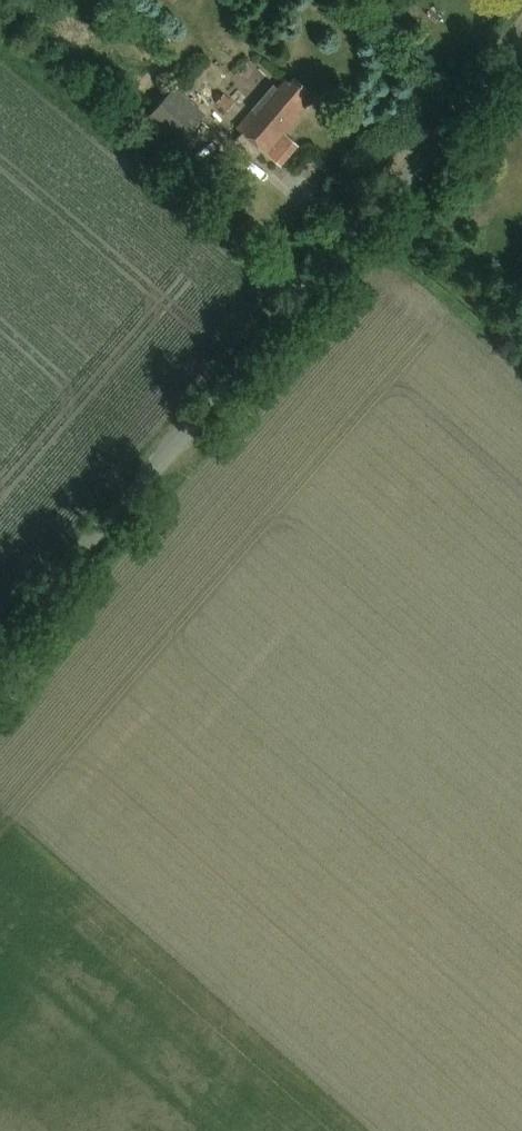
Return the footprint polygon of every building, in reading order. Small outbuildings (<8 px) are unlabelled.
[(261,100),(237,127),(283,168),(301,148),(286,135),(302,117),(300,115),(315,98),(295,80),(292,84),(287,81),(277,92),(274,89),(264,101),(261,100)] [(204,113),(174,85),(141,122),(171,149),(204,113)]
